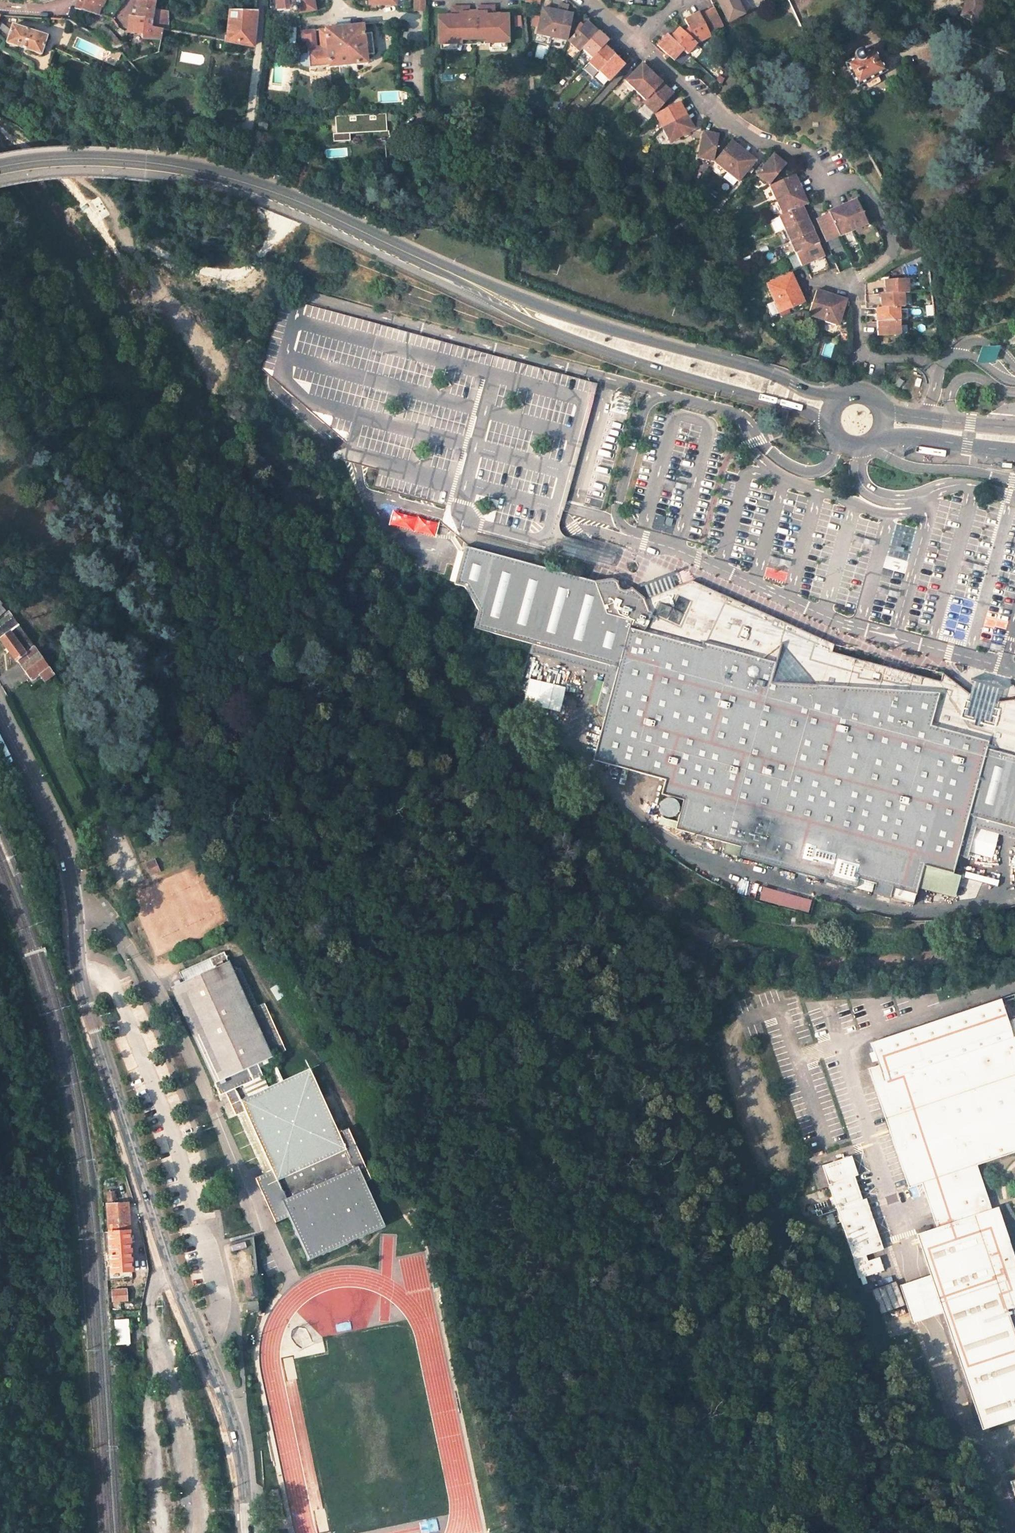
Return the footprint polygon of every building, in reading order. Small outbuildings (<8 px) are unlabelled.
[(76,8),(97,14),(100,6),(92,3),(93,0),(79,0),(76,8)] [(105,0),(93,0),(92,3),(100,6),(97,14),(100,15),(105,0)] [(137,17),(152,18),(154,9),(155,0),(139,0),(138,8),(137,17)] [(278,10),(290,9),(290,10),(294,13),(297,13),(297,11),(298,11),(298,13),(315,10),(314,0),(275,0),(277,9),(278,10)] [(414,9),(426,9),(425,0),(415,0),(414,9)] [(728,21),(744,13),(737,0),(710,0),(712,3),(718,0),(728,21)] [(969,5),(964,17),(977,22),(983,7),(983,3),(984,2),(984,0),(968,0),(969,5)] [(568,40),(573,14),(571,13),(568,13),(569,5),(559,3),(557,13),(552,37),(568,40)] [(452,16),(438,16),(439,27),(440,27),(440,33),(439,33),(439,44),(461,43),(461,39),(486,38),(486,42),(508,41),(508,31),(507,31),(506,24),(508,24),(508,14),(494,15),(493,6),(477,6),(477,12),(469,12),(468,7),(452,7),(452,16)] [(537,30),(536,34),(552,37),(557,13),(551,11),(551,9),(549,9),(542,8),(539,18),(537,30)] [(166,30),(168,11),(154,9),(152,18),(151,27),(163,29),(166,30)] [(700,15),(709,32),(723,25),(715,9),(700,15)] [(226,40),(252,45),(256,10),(229,10),(228,15),(226,40)] [(709,32),(700,15),(700,14),(693,17),(693,16),(688,18),(685,20),(689,30),(684,32),(696,43),(710,36),(709,32)] [(228,15),(219,15),(217,38),(226,40),(228,15)] [(132,26),(136,26),(135,32),(147,33),(150,33),(151,27),(152,18),(137,17),(133,17),(133,23),(132,26)] [(534,17),(531,29),(537,30),(539,18),(534,17)] [(591,24),(586,20),(568,40),(568,41),(579,51),(582,48),(597,32),(593,29),(594,27),(591,24)] [(314,30),(301,31),(302,38),(304,37),(307,37),(307,40),(308,54),(303,54),(300,58),(301,64),(305,67),(329,66),(329,67),(367,63),(364,33),(363,25),(349,26),(339,27),(319,29),(321,48),(316,48),(314,30)] [(13,26),(8,43),(41,54),(46,36),(13,26)] [(126,43),(103,26),(94,33),(100,36),(108,49),(114,51),(125,46),(126,43)] [(150,33),(147,33),(147,38),(162,39),(163,29),(151,27),(150,33)] [(671,39),(684,51),(687,53),(696,43),(684,32),(680,29),(675,34),(671,39)] [(597,32),(582,48),(592,58),(604,45),(609,40),(604,35),(598,30),(597,32)] [(366,55),(374,54),(371,32),(364,33),(366,55)] [(684,51),(671,39),(666,35),(662,39),(657,44),(675,61),(684,51)] [(592,58),(588,62),(598,72),(614,54),(609,50),(604,45),(592,58)] [(815,45),(810,48),(813,54),(819,51),(815,45)] [(854,58),(844,63),(857,87),(866,82),(868,86),(871,86),(878,83),(879,81),(877,76),(885,71),(873,48),(864,53),(860,51),(857,47),(852,50),(855,55),(854,58)] [(816,60),(822,56),(819,51),(813,54),(814,56),(816,60)] [(598,72),(609,81),(625,64),(620,59),(614,54),(598,72)] [(626,82),(637,91),(654,74),(648,69),(643,64),(626,82)] [(659,79),(654,74),(637,91),(648,101),(664,83),(659,79)] [(657,114),(674,96),(668,90),(669,89),(668,87),(664,83),(648,101),(645,104),(657,114)] [(682,102),(658,115),(666,129),(666,130),(689,117),(685,111),(686,111),(684,107),(682,102)] [(394,113),(336,116),(337,133),(333,133),(334,142),(351,141),(351,133),(373,132),(374,139),(382,138),(382,141),(386,140),(386,138),(390,137),(390,130),(388,130),(387,120),(394,120),(394,113)] [(689,117),(666,130),(674,143),(697,131),(694,125),(693,122),(692,123),(689,117)] [(713,162),(718,135),(711,133),(709,133),(709,135),(703,134),(697,158),(713,162)] [(731,141),(713,162),(725,172),(742,152),(737,149),(739,147),(737,146),(731,141)] [(727,173),(738,182),(755,161),(750,156),(748,155),(747,157),(742,152),(725,172),(727,173)] [(772,156),(756,175),(768,186),(769,186),(786,165),(780,160),(778,158),(777,160),(772,156)] [(727,173),(723,178),(732,186),(736,181),(727,173)] [(794,174),(769,186),(776,200),(799,190),(797,184),(798,184),(797,182),(794,174)] [(776,200),(782,214),(801,206),(807,203),(804,197),(803,195),(802,196),(799,190),(776,200)] [(849,201),(846,203),(847,204),(841,207),(852,231),(867,224),(855,199),(849,201)] [(782,214),(778,216),(784,228),(807,219),(804,213),(801,206),(782,214)] [(836,209),(835,208),(832,209),(827,211),(828,213),(838,237),(852,231),(841,207),(836,209)] [(822,216),(815,219),(826,243),(838,237),(828,213),(822,216)] [(807,219),(784,228),(789,241),(813,231),(810,225),(807,219)] [(813,231),(789,241),(795,254),(818,243),(815,236),(813,231)] [(927,262),(934,261),(932,240),(925,241),(927,262)] [(818,243),(795,254),(801,267),(805,265),(811,262),(818,260),(824,257),(821,249),(818,243)] [(851,267),(845,253),(839,256),(845,270),(851,267)] [(839,273),(845,270),(839,256),(833,259),(839,273)] [(830,270),(824,257),(818,260),(824,273),(830,270)] [(817,276),(824,273),(818,260),(811,262),(817,276)] [(810,279),(817,276),(811,262),(805,265),(810,279)] [(791,273),(766,285),(773,299),(798,288),(795,281),(791,273)] [(910,293),(908,278),(884,279),(885,286),(885,294),(904,293),(910,293)] [(773,299),(779,314),(804,303),(801,294),(798,288),(773,299)] [(816,289),(808,316),(822,321),(830,297),(825,295),(825,292),(823,291),(816,289)] [(905,307),(904,293),(885,294),(880,294),(880,301),(881,308),(899,307),(905,307)] [(822,321),(838,326),(847,300),(840,297),(837,297),(837,299),(830,297),(822,321)] [(346,442),(341,460),(377,470),(373,487),(445,506),(441,523),(466,544),(472,543),(533,559),(561,556),(561,553),(564,543),(566,536),(562,533),(561,530),(560,527),(560,522),(562,516),(598,384),(282,298),(262,370),(346,442)] [(876,322),(900,321),(899,307),(881,308),(875,308),(876,315),(876,322)] [(877,336),(902,335),(900,321),(876,322),(876,327),(877,336)] [(982,345),(977,362),(996,362),(1001,345),(982,345)] [(561,556),(609,569),(610,566),(612,556),(614,550),(566,536),(564,543),(561,553),(561,556)] [(465,546),(454,584),(464,587),(478,611),(473,628),(531,644),(617,667),(615,677),(604,719),(593,760),(665,780),(662,794),(683,800),(675,830),(741,847),(738,857),(855,888),(858,879),(875,884),(892,888),(915,894),(923,865),(952,873),(957,856),(965,826),(968,816),(1014,828),(1014,699),(998,702),(997,702),(996,704),(986,701),(987,698),(982,697),(978,696),(978,699),(968,696),(969,694),(942,673),(940,682),(832,652),(834,645),(691,580),(675,586),(668,589),(666,584),(651,590),(653,595),(645,598),(629,588),(625,585),(626,583),(625,580),(622,579),(619,580),(618,581),(613,578),(595,580),(595,581),(465,546)] [(656,581),(644,586),(648,597),(653,595),(651,590),(666,584),(668,589),(675,586),(671,576),(656,581)] [(0,628),(0,638),(9,649),(11,652),(31,680),(28,682),(32,687),(43,679),(45,681),(55,674),(14,618),(0,628)] [(531,644),(528,654),(604,674),(615,677),(617,667),(531,644)] [(598,717),(604,719),(615,677),(604,674),(594,710),(595,713),(598,717)] [(558,710),(563,685),(525,678),(520,702),(558,710)] [(985,686),(972,682),(969,694),(968,696),(978,699),(978,696),(982,697),(987,698),(986,701),(996,704),(997,702),(1000,689),(985,686)] [(677,811),(678,808),(677,803),(675,801),(673,799),(670,798),(668,798),(664,799),(662,800),(660,802),(659,805),(659,808),(659,810),(660,813),(662,815),(666,817),(671,817),(674,816),(676,814),(677,811)] [(1014,839),(1014,828),(968,816),(965,826),(975,828),(1014,839)] [(957,856),(966,858),(975,828),(965,826),(957,856)] [(154,861),(146,864),(149,870),(153,869),(155,873),(159,871),(154,861)] [(875,884),(873,893),(889,898),(892,888),(875,884)] [(798,894),(796,899),(806,904),(808,899),(798,894)] [(792,903),(790,910),(807,915),(810,907),(792,903)] [(214,967),(169,988),(219,1097),(236,1089),(242,1086),(265,1076),(261,1067),(259,1064),(268,1060),(273,1057),(287,1051),(265,1003),(258,1006),(241,968),(233,971),(225,952),(210,958),(214,967)] [(981,1430),(1014,1420),(1014,1273),(996,1212),(991,1213),(975,1164),(1014,1150),(1014,1019),(1008,1022),(1000,998),(870,1043),(884,1081),(874,1084),(909,1187),(922,1182),(938,1228),(917,1234),(931,1276),(943,1313),(981,1430)] [(273,1057),(268,1060),(269,1063),(278,1082),(283,1080),(273,1057)] [(240,1099),(223,1107),(229,1119),(238,1116),(264,1176),(269,1187),(347,1153),(339,1133),(310,1068),(283,1080),(278,1082),(269,1086),(246,1096),(240,1099)] [(265,1076),(242,1086),(246,1096),(269,1086),(265,1076)] [(240,1099),(236,1089),(219,1097),(221,1101),(223,1107),(240,1099)] [(269,1187),(264,1176),(257,1179),(277,1224),(280,1223),(291,1218),(283,1202),(367,1165),(370,1164),(353,1127),(339,1133),(347,1153),(269,1187)] [(851,1156),(822,1166),(829,1184),(860,1278),(883,1270),(879,1258),(868,1261),(866,1255),(883,1249),(866,1199),(862,1200),(854,1176),(858,1175),(851,1156)] [(291,1218),(309,1260),(326,1253),(343,1245),(369,1234),(393,1223),(367,1165),(283,1202),(291,1218)] [(822,1166),(815,1168),(821,1187),(829,1184),(822,1166)] [(129,1231),(128,1204),(108,1205),(110,1233),(129,1231)] [(132,1270),(129,1231),(110,1233),(113,1272),(132,1270)] [(255,1241),(235,1244),(240,1269),(259,1265),(255,1241)] [(943,1313),(931,1276),(915,1280),(898,1286),(904,1303),(910,1323),(926,1318),(943,1313)] [(256,1295),(254,1279),(245,1280),(247,1296),(256,1295)] [(896,1282),(872,1291),(880,1312),(904,1303),(898,1286),(896,1282)] [(127,1301),(126,1289),(112,1291),(113,1302),(127,1301)] [(257,1310),(257,1300),(252,1300),(252,1302),(247,1303),(248,1311),(257,1310)] [(117,1319),(118,1344),(133,1343),(132,1319),(117,1319)]
